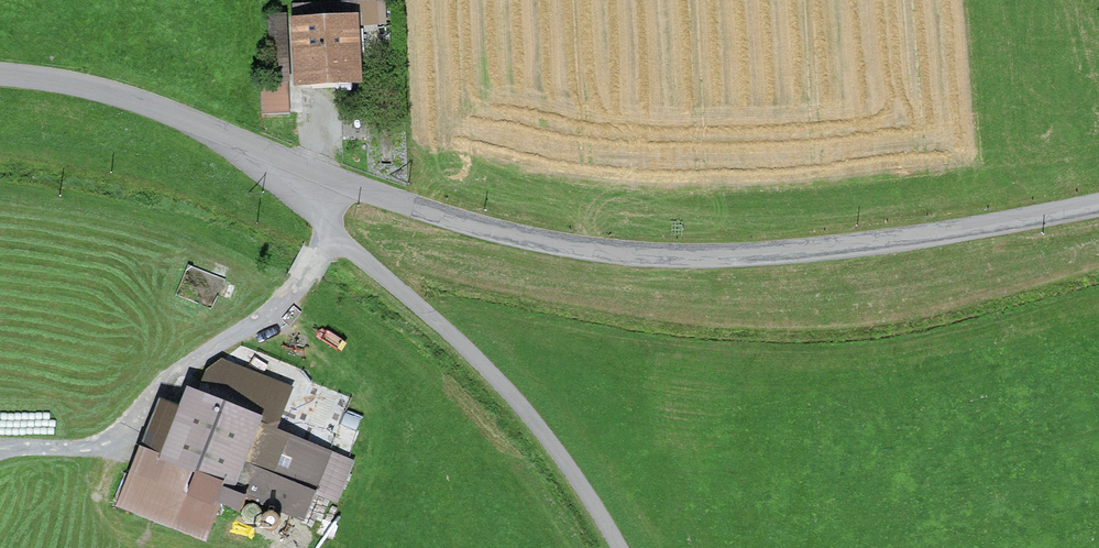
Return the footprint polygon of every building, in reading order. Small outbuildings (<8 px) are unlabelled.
[(297,8),(301,78),(353,75),(351,22),(376,20),(375,3),(297,8)] [(270,18),(272,55),(286,54),(285,17),(270,18)] [(261,83),(262,114),(290,113),(289,82),(261,83)] [(226,488),(302,519),(328,453),(273,431),(290,389),(221,361),(207,371),(199,392),(190,389),(163,456),(198,469),(180,514),(210,526),(220,503),(218,502),(217,502),(216,502),(215,501),(214,500),(213,499),(212,498),(212,496),(211,495),(211,494),(212,492),(212,491),(213,490),(213,489),(214,488),(215,487),(217,487),(218,486),(219,486),(221,486),(222,486),(223,487),(224,488),(226,488)]
